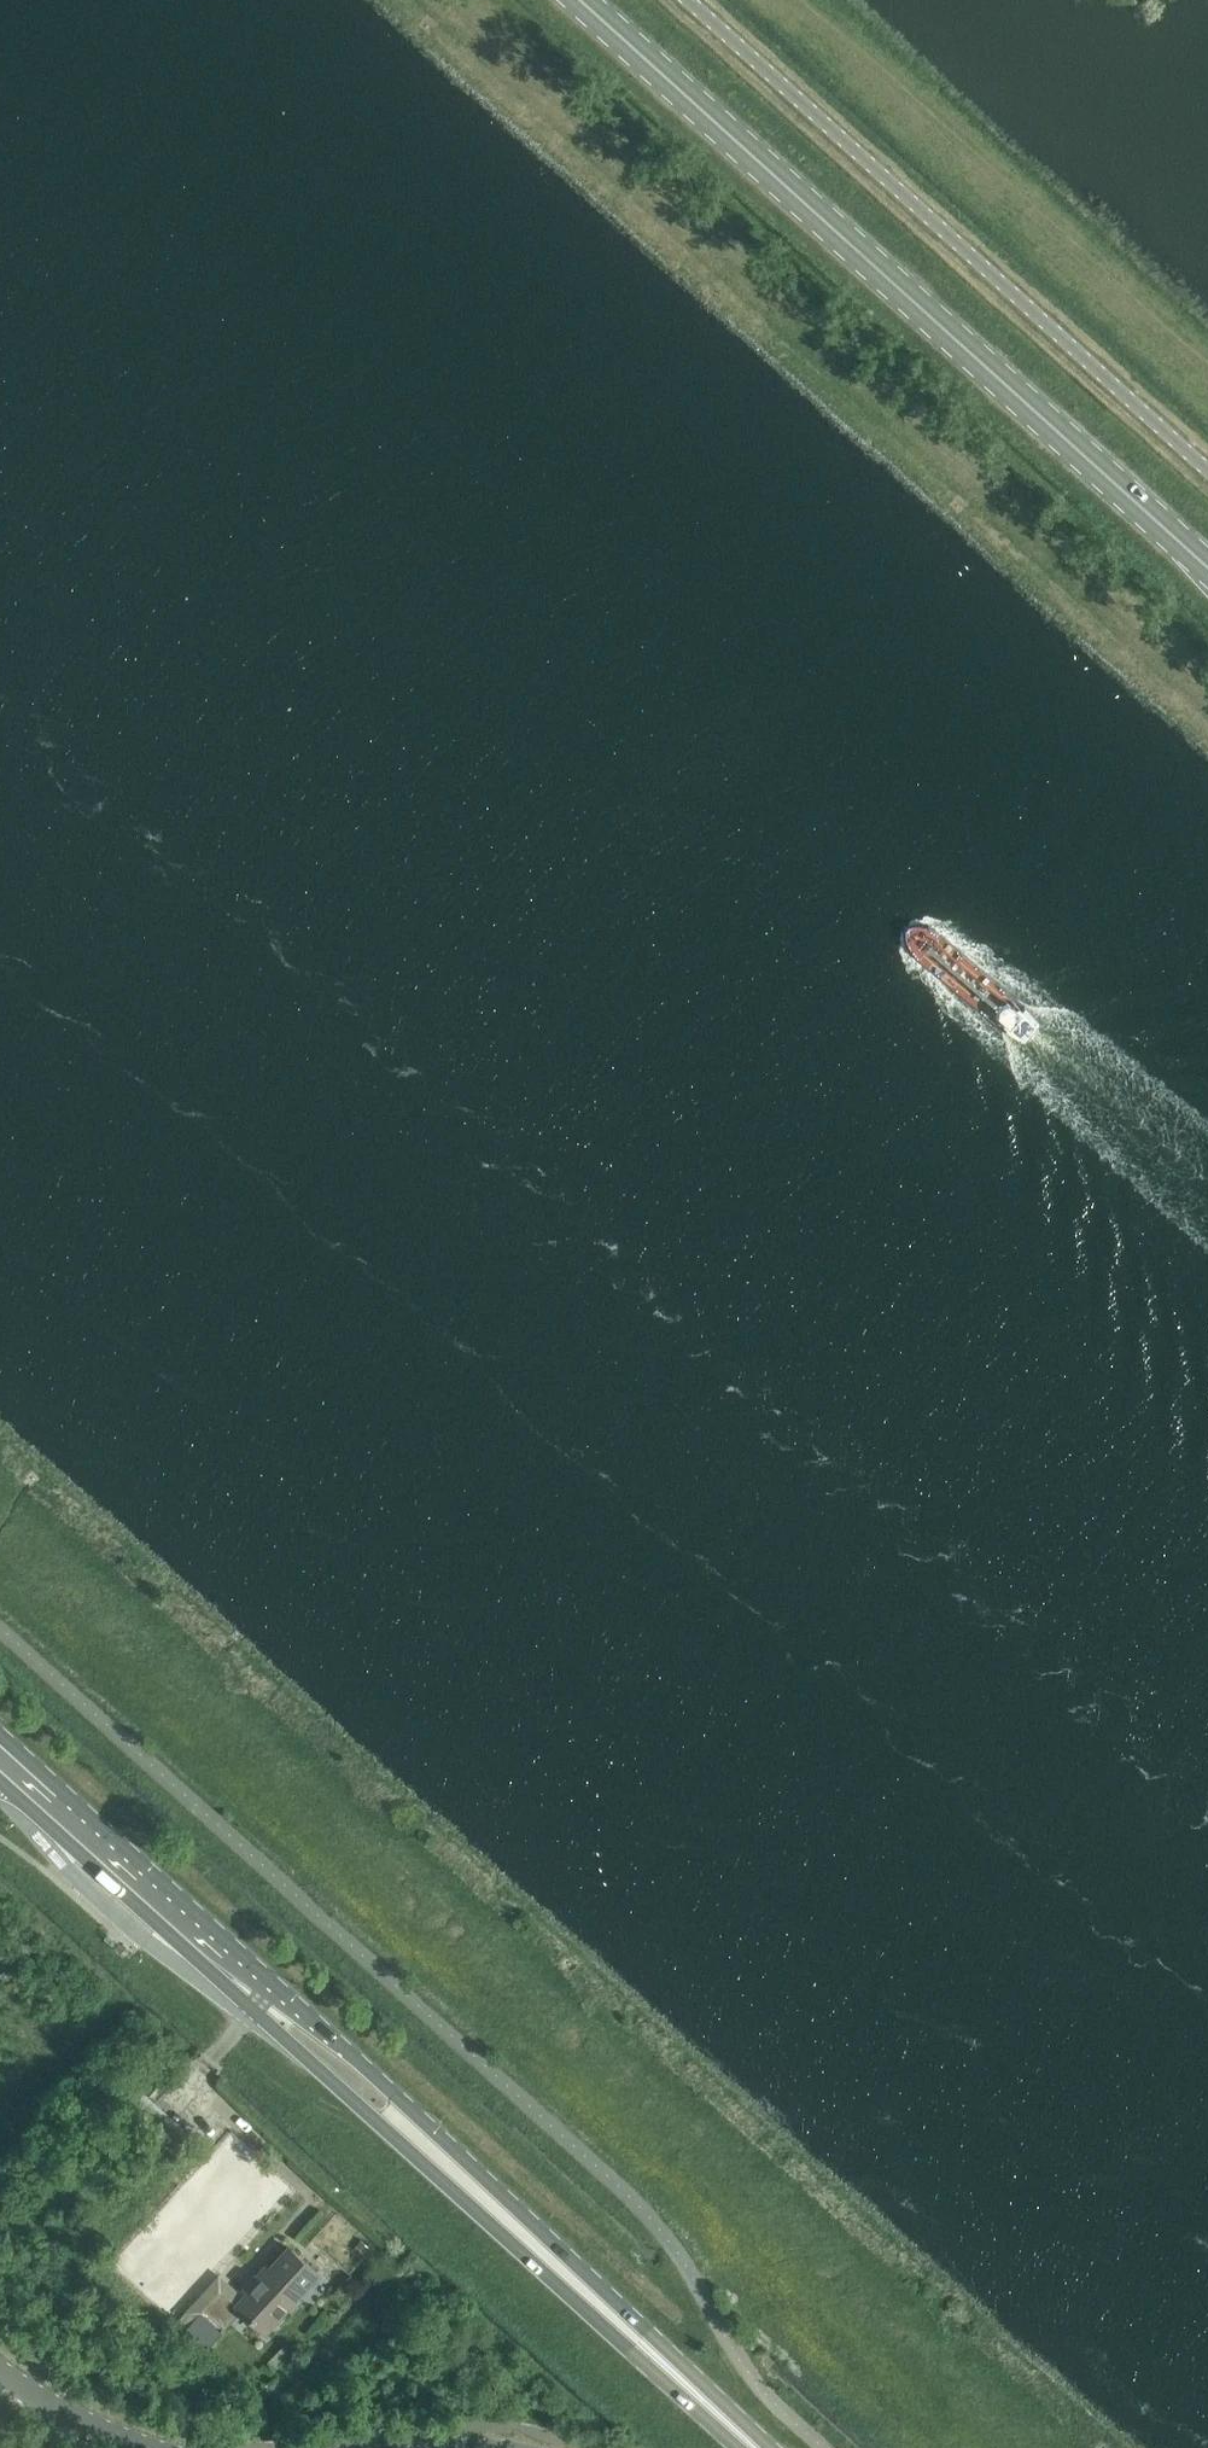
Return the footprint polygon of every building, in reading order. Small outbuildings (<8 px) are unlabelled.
[(238,2304),(237,2305),(242,2310),(266,2331),(298,2295),(319,2273),(310,2265),(290,2247),(270,2270),(266,2266),(258,2275),(245,2290),(248,2293),(238,2304)] [(220,2288),(200,2310),(223,2331),(242,2310),(237,2305),(238,2304),(220,2288)]
